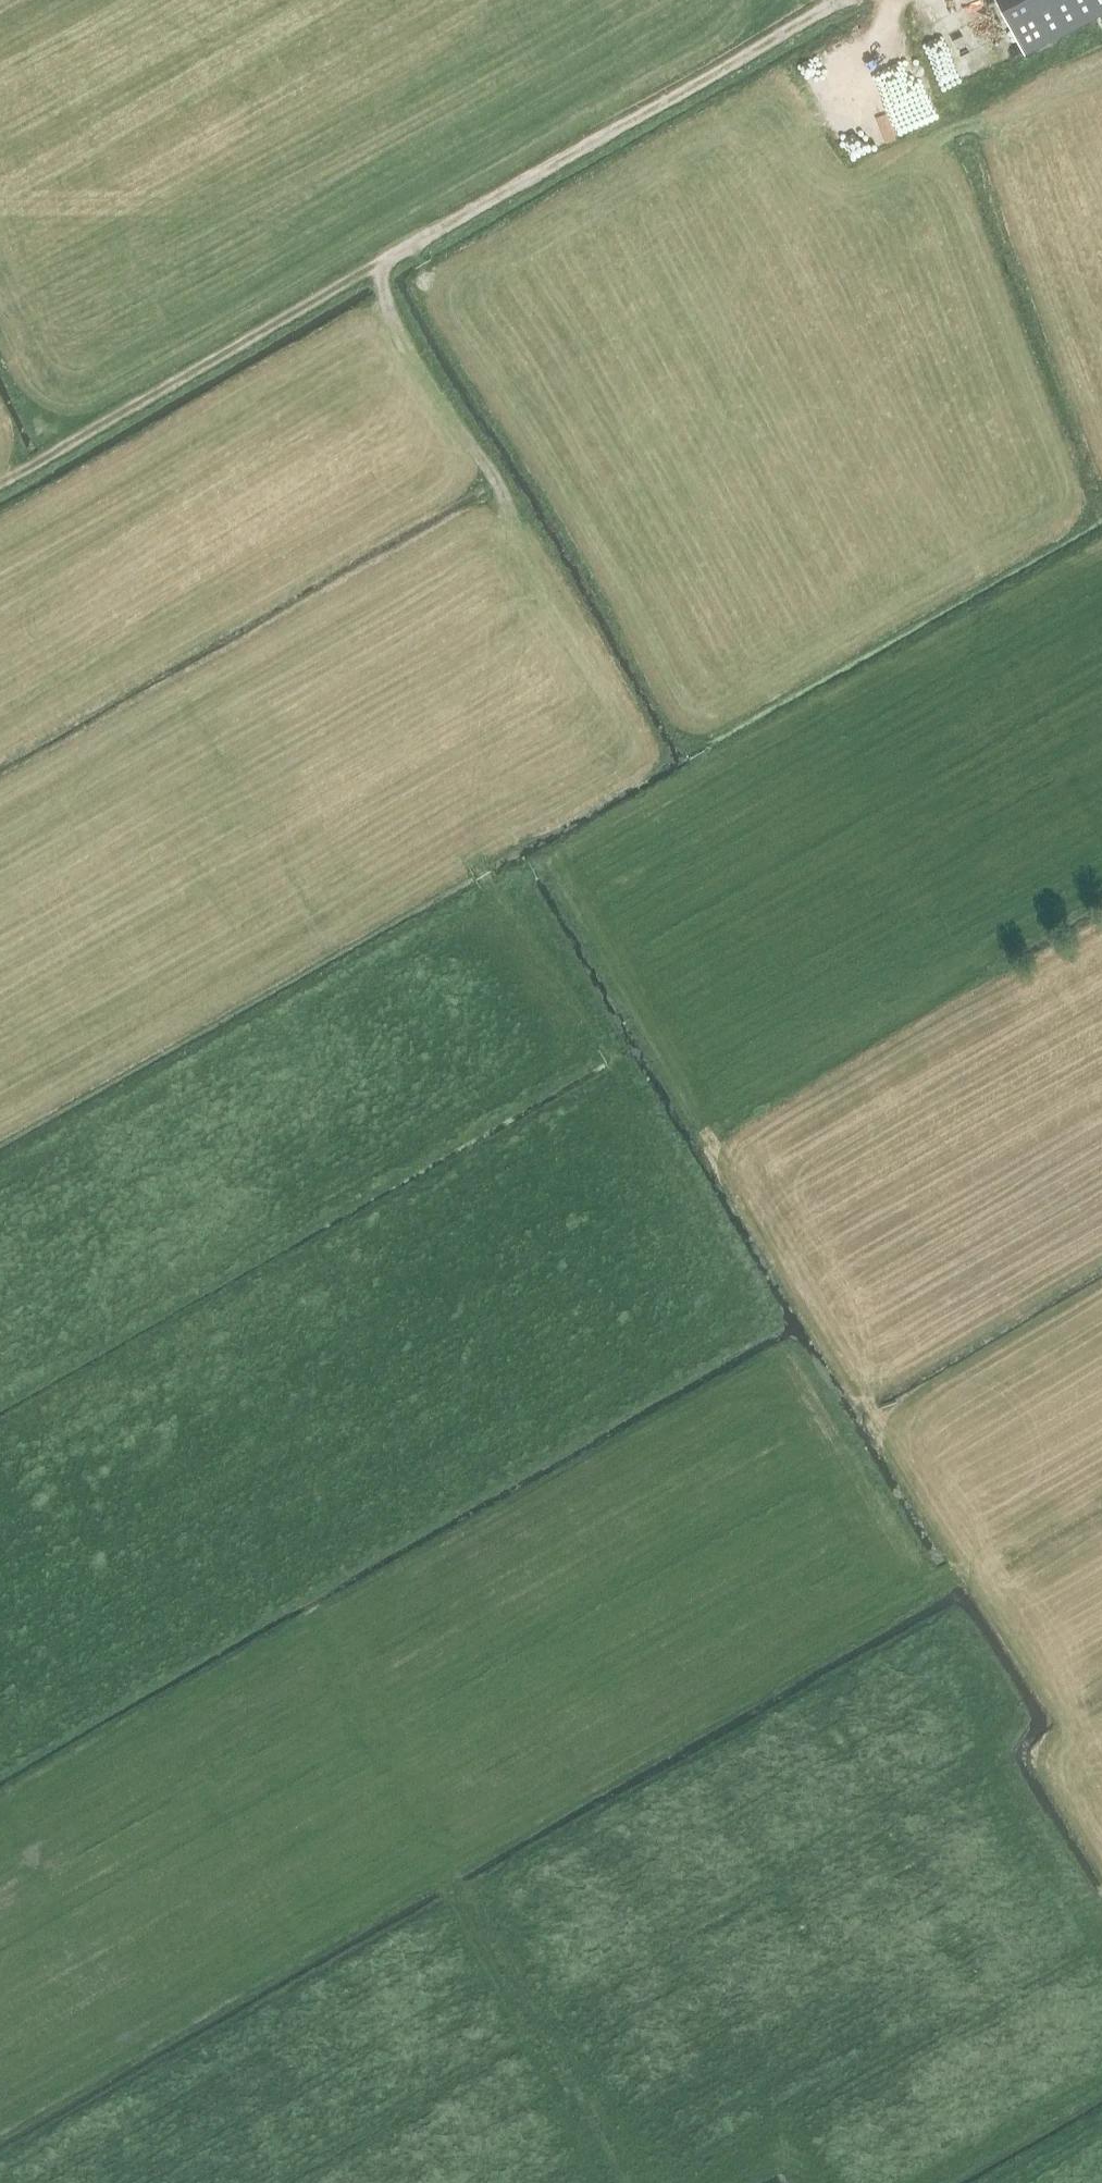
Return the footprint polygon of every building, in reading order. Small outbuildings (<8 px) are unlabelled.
[(979,67),(1013,52),(991,0),(972,0),(954,8),(979,67)] [(1024,54),(1101,13),(1101,0),(996,0),(1024,54)]
